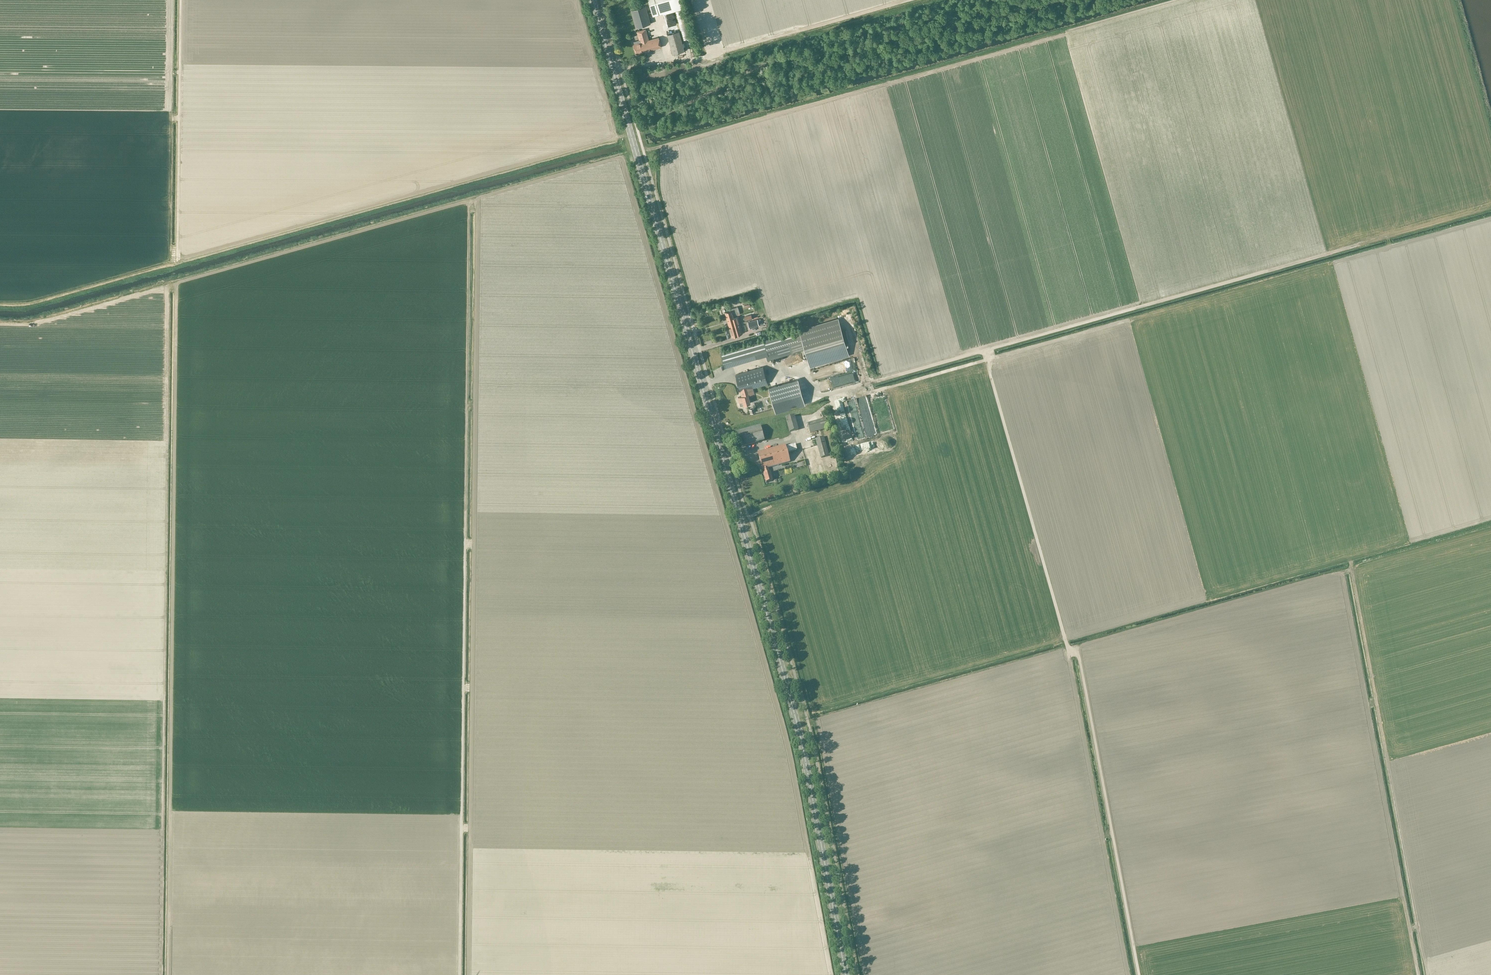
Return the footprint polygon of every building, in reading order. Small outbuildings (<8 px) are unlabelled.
[(680,0),(649,0),(653,15),(663,12),(663,13),(674,10),(683,40),(690,38),(680,0)] [(636,27),(651,23),(646,6),(631,10),(636,27)] [(674,13),(664,16),(669,33),(667,34),(673,54),(684,50),(674,13)] [(634,44),(633,44),(636,54),(661,47),(658,37),(649,40),(646,29),(637,31),(639,39),(633,41),(634,44)] [(734,317),(734,315),(740,313),(738,306),(731,308),(731,310),(725,312),(727,319),(734,317)] [(727,319),(729,326),(736,324),(735,319),(741,318),(740,315),(734,317),(727,319)] [(757,319),(748,322),(749,328),(759,325),(757,319)] [(839,320),(799,331),(804,350),(805,350),(810,367),(849,356),(845,343),(849,342),(846,331),(842,332),(839,320)] [(736,324),(729,326),(732,336),(735,335),(735,336),(738,335),(739,334),(742,333),(739,323),(736,324)] [(799,331),(720,353),(724,367),(766,356),(768,361),(770,361),(770,360),(804,350),(799,331)] [(784,364),(802,359),(801,355),(783,359),(784,364)] [(837,375),(853,372),(852,363),(836,366),(837,375)] [(768,386),(768,383),(763,366),(735,374),(740,391),(741,391),(743,395),(738,397),(739,402),(743,401),(744,404),(750,403),(748,395),(755,393),(753,387),(759,385),(760,389),(768,386)] [(795,407),(788,382),(769,387),(776,413),(795,407)] [(852,401),(847,403),(851,415),(856,414),(852,401)] [(851,433),(860,431),(856,414),(850,416),(850,414),(846,415),(847,420),(851,419),(852,425),(850,425),(851,429),(854,428),(850,429),(851,433)] [(785,418),(789,432),(798,429),(794,415),(785,418)] [(810,433),(822,430),(828,428),(825,418),(807,423),(810,433)] [(737,432),(741,447),(764,440),(760,426),(737,432)] [(816,439),(821,458),(828,456),(823,437),(816,439)] [(785,445),(758,452),(762,469),(764,469),(765,474),(764,474),(766,483),(773,481),(770,472),(769,472),(768,468),(790,461),(785,445)]
